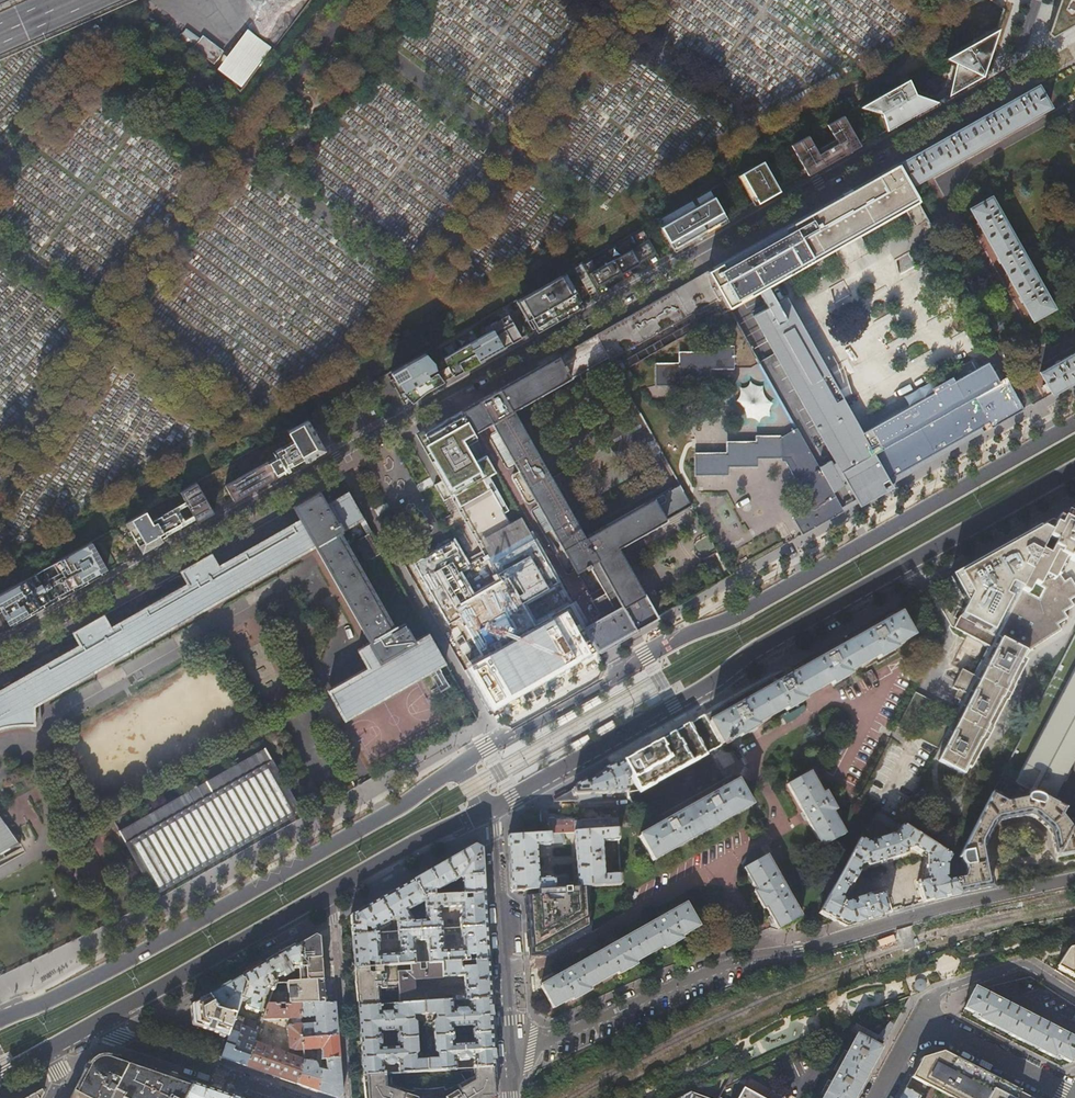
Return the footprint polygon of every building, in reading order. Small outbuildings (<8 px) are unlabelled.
[(1051,37),(1074,24),(1074,0),(1058,0),(1058,1),(1047,33),(1051,37)] [(194,49),(242,86),(285,30),(258,10),(223,53),(203,38),(194,49)] [(982,76),(999,27),(944,58),(955,63),(982,76)] [(185,28),(181,34),(192,42),(196,37),(185,28)] [(982,76),(955,63),(953,74),(959,84),(961,88),(982,76)] [(881,113),(886,131),(924,109),(915,94),(908,79),(872,99),(881,113)] [(1037,85),(897,165),(910,186),(1050,108),(1037,85)] [(860,146),(843,116),(827,125),(837,143),(818,153),(808,136),(791,145),(805,170),(808,175),(860,146)] [(758,204),(780,191),(776,183),(763,161),(741,174),(758,204)] [(918,202),(910,186),(897,165),(739,254),(708,272),(717,286),(723,298),(728,307),(729,309),(759,292),(779,327),(766,335),(824,435),(837,427),(857,463),(826,481),(843,510),(882,487),(881,485),(936,453),(984,425),(987,430),(1004,421),(1024,410),(1007,378),(988,389),(984,382),(976,378),(858,445),(768,287),(918,202)] [(696,207),(693,201),(657,221),(672,248),(697,234),(726,218),(711,191),(697,199),(700,204),(696,207)] [(969,208),(1032,320),(1054,308),(991,196),(969,208)] [(660,259),(651,244),(643,229),(633,235),(638,245),(621,254),(616,245),(607,250),(612,259),(596,268),(591,259),(582,264),(599,294),(608,289),(604,283),(613,278),(620,274),(624,280),(633,275),(629,269),(638,264),(646,259),(650,265),(660,259)] [(611,361),(723,298),(717,286),(708,272),(697,278),(596,335),(609,358),(611,361)] [(576,304),(561,277),(521,299),(537,326),(545,322),(576,304)] [(730,311),(729,309),(728,307),(616,369),(617,373),(730,311)] [(743,327),(753,323),(747,312),(738,317),(743,327)] [(443,358),(450,372),(454,376),(521,338),(512,322),(501,328),(499,325),(497,322),(484,328),(487,334),(477,339),(474,334),(468,338),(471,343),(455,351),(451,344),(444,348),(448,355),(443,358)] [(754,325),(746,328),(754,348),(762,344),(754,325)] [(609,358),(596,335),(587,340),(525,375),(473,405),(461,411),(473,433),(491,423),(518,472),(513,475),(512,475),(511,476),(511,477),(511,479),(525,503),(526,504),(527,504),(528,504),(529,504),(530,504),(535,501),(566,555),(567,555),(576,571),(584,567),(586,569),(590,567),(605,594),(591,601),(599,615),(596,617),(598,620),(586,627),(599,652),(657,617),(618,548),(692,506),(680,484),(584,538),(512,411),(569,378),(570,380),(609,358)] [(655,365),(656,386),(681,386),(681,377),(711,377),(711,369),(735,369),(735,348),(710,348),(710,353),(681,353),(681,365),(655,365)] [(1052,394),(1074,381),(1074,352),(1040,372),(1046,384),(1043,385),(1046,393),(1050,391),(1052,394)] [(433,362),(428,356),(399,372),(404,380),(406,378),(411,387),(415,390),(418,393),(424,388),(438,380),(433,362)] [(744,423),(769,421),(766,384),(740,386),(744,423)] [(903,397),(907,404),(929,393),(925,386),(903,397)] [(448,492),(492,467),(473,433),(461,411),(417,437),(448,492)] [(641,415),(604,436),(613,451),(614,452),(616,453),(617,452),(618,452),(619,451),(637,441),(652,434),(641,415)] [(308,420),(287,431),(296,446),(304,461),(319,453),(325,450),(320,441),(312,426),(308,420)] [(843,510),(826,481),(797,430),(783,438),(758,438),(758,444),(728,445),(728,455),(695,454),(695,475),(728,475),(728,467),(757,467),(757,459),(790,459),(818,506),(794,519),(802,535),(816,527),(844,512),(843,510)] [(298,470),(304,461),(296,446),(287,450),(290,455),(298,470)] [(604,461),(598,452),(579,464),(585,474),(604,461)] [(298,470),(290,455),(239,484),(246,498),(276,482),(298,470)] [(530,534),(492,467),(448,492),(486,559),(530,534)] [(198,478),(179,488),(190,506),(192,509),(198,520),(200,523),(201,524),(220,514),(198,478)] [(300,520),(316,546),(370,643),(358,651),(368,669),(329,692),(344,718),(444,662),(428,633),(414,642),(403,624),(394,630),(340,532),(363,519),(348,492),(326,504),(319,492),(293,507),(300,520)] [(166,543),(200,523),(198,520),(190,525),(183,514),(192,509),(190,506),(157,525),(166,543)] [(156,550),(167,544),(146,507),(125,519),(145,556),(156,550)] [(1060,515),(939,750),(899,825),(950,858),(957,862),(959,857),(993,793),(1074,636),(1074,507),(1060,515)] [(1001,548),(984,558),(950,577),(963,599),(966,606),(954,630),(968,637),(966,640),(989,652),(1060,515),(1001,548)] [(0,689),(0,729),(3,728),(9,727),(15,726),(21,726),(29,725),(37,725),(36,706),(316,546),(300,520),(218,566),(211,554),(181,570),(188,582),(113,625),(106,612),(73,631),(80,643),(0,689)] [(381,554),(370,533),(360,539),(363,544),(359,546),(367,561),(371,559),(381,554)] [(452,539),(407,565),(435,613),(467,668),(490,711),(599,652),(586,627),(573,603),(534,539),(530,534),(486,559),(481,562),(479,559),(467,565),(452,539)] [(92,542),(0,594),(0,608),(9,624),(11,623),(13,626),(41,611),(80,588),(106,573),(104,570),(107,569),(92,542)] [(705,716),(721,745),(740,735),(741,737),(757,728),(756,726),(786,709),(787,712),(803,702),(802,700),(832,683),(833,685),(850,676),(849,673),(878,657),(879,659),(896,650),(895,647),(913,637),(901,615),(777,685),(773,677),(748,691),(718,708),(705,716)] [(976,678),(989,652),(966,640),(953,666),(976,678)] [(963,703),(976,678),(962,671),(953,689),(958,692),(954,699),(963,703)] [(1016,784),(1029,791),(1051,802),(1074,756),(1074,673),(1016,784)] [(939,750),(956,715),(915,694),(897,728),(939,750)] [(597,695),(580,705),(583,712),(601,702),(597,695)] [(572,709),(554,719),(558,726),(576,716),(572,709)] [(626,769),(638,791),(721,745),(705,716),(692,723),(673,734),(663,739),(635,755),(622,763),(626,769)] [(612,721),(594,731),(598,738),(616,728),(612,721)] [(569,746),(573,752),(591,742),(587,735),(569,746)] [(302,812),(265,748),(116,832),(153,898),(302,812)] [(603,794),(627,792),(626,769),(622,763),(601,774),(553,801),(554,802),(602,800),(603,794)] [(787,785),(822,848),(844,836),(832,813),(836,811),(826,793),(822,796),(810,773),(787,785)] [(639,837),(653,861),(751,806),(738,782),(716,794),(715,793),(709,796),(710,797),(668,821),(667,820),(661,823),(662,824),(639,837)] [(1073,830),(1071,830),(1062,817),(1065,810),(1051,802),(1029,791),(1026,797),(1025,796),(1006,800),(993,793),(959,857),(959,859),(959,860),(959,862),(960,864),(961,866),(962,867),(963,868),(964,872),(962,879),(956,880),(959,894),(992,887),(983,850),(983,848),(983,846),(983,845),(985,841),(993,825),(995,823),(996,822),(998,822),(1027,816),(1028,816),(1031,816),(1032,817),(1033,817),(1049,830),(1050,832),(1050,833),(1051,835),(1055,855),(1056,854),(1057,859),(1074,856),(1074,831),(1073,830)] [(603,808),(604,816),(617,814),(616,806),(603,808)] [(574,832),(574,821),(574,820),(549,821),(548,811),(543,812),(540,812),(541,835),(563,833),(574,832)] [(950,858),(899,825),(877,811),(873,817),(898,832),(895,837),(872,844),(871,847),(860,841),(818,913),(845,927),(893,912),(886,892),(855,902),(853,905),(847,902),(845,906),(840,900),(845,890),(847,890),(851,882),(853,883),(858,874),(857,873),(860,866),(875,862),(876,865),(907,855),(906,852),(913,849),(927,858),(925,880),(916,883),(923,903),(959,894),(956,880),(948,882),(943,878),(944,867),(950,858)] [(585,820),(574,821),(574,832),(618,830),(617,818),(585,820)] [(18,845),(0,819),(0,854),(18,845)] [(619,840),(618,830),(574,832),(578,888),(587,887),(621,885),(621,874),(604,875),(604,860),(605,860),(605,856),(603,856),(603,841),(619,840)] [(563,839),(563,833),(541,835),(508,837),(510,865),(512,892),(525,891),(566,888),(566,882),(555,883),(554,880),(552,878),(538,879),(537,845),(551,844),(552,843),(552,839),(563,839)] [(484,894),(481,850),(474,846),(459,854),(450,859),(444,863),(458,885),(462,883),(464,895),(484,894)] [(745,868),(765,857),(760,849),(750,854),(742,864),(745,868)] [(774,921),(778,930),(801,917),(766,856),(765,857),(745,868),(756,889),(754,890),(765,910),(767,908),(774,921)] [(434,868),(413,880),(423,897),(464,895),(458,885),(444,863),(434,868)] [(423,897),(413,880),(395,891),(379,899),(392,921),(395,919),(397,921),(398,932),(420,930),(419,921),(413,921),(407,911),(425,901),(423,897)] [(566,888),(525,891),(528,937),(529,955),(548,954),(589,931),(587,887),(578,888),(566,888)] [(486,927),(484,894),(464,895),(423,897),(425,901),(426,920),(419,921),(420,930),(442,929),(442,920),(440,920),(440,907),(460,906),(460,918),(459,918),(460,928),(486,927)] [(392,921),(379,899),(358,911),(350,916),(352,936),(379,933),(378,928),(392,921)] [(539,986),(553,1009),(560,1004),(571,998),(572,1001),(589,991),(588,989),(617,973),(618,975),(635,966),(634,963),(663,947),(664,949),(681,940),(680,938),(698,927),(686,905),(539,986)] [(487,937),(486,927),(460,928),(460,938),(462,938),(462,950),(442,951),(441,940),(443,940),(442,929),(420,930),(421,941),(427,941),(428,964),(460,962),(473,961),(488,960),(487,937)] [(421,941),(420,930),(398,932),(398,941),(399,941),(400,953),(379,955),(378,943),(380,943),(379,933),(352,936),(353,952),(354,958),(355,969),(357,969),(368,968),(367,963),(374,962),(374,967),(397,965),(410,965),(420,964),(422,964),(422,960),(415,960),(414,941),(421,941)] [(299,945),(300,969),(300,978),(300,982),(323,980),(321,952),(320,938),(315,936),(307,941),(299,945)] [(880,946),(894,942),(893,936),(878,941),(880,946)] [(282,955),(265,964),(274,984),(285,983),(285,976),(292,972),(291,971),(293,970),(300,969),(299,945),(282,955)] [(1066,950),(1054,970),(1074,984),(1074,949),(1068,947),(1066,950)] [(490,990),(488,960),(473,961),(474,967),(460,968),(460,962),(428,964),(425,964),(426,972),(420,973),(420,964),(410,965),(411,971),(398,972),(399,987),(400,1003),(400,1004),(415,1003),(413,979),(463,977),(464,995),(456,996),(456,998),(444,998),(443,994),(432,995),(432,1002),(452,1001),(470,1000),(491,999),(490,990)] [(252,971),(242,977),(246,986),(239,1004),(245,1006),(246,1009),(258,1013),(261,1004),(259,1003),(263,993),(270,995),(274,984),(265,964),(252,971)] [(356,983),(358,1006),(359,1006),(379,1005),(378,985),(381,985),(381,988),(386,988),(386,987),(399,987),(398,972),(397,965),(374,967),(368,968),(357,969),(358,979),(359,983),(356,983)] [(226,986),(209,996),(216,1008),(235,1015),(235,1014),(239,1004),(246,986),(242,977),(226,986)] [(915,983),(914,986),(917,990),(921,991),(924,989),(926,986),(926,982),(923,979),(920,979),(917,980),(915,983)] [(324,1001),(323,980),(300,982),(293,982),(287,983),(288,1004),(300,1005),(325,1004),(324,1001)] [(977,990),(974,989),(960,1016),(1060,1067),(1074,1062),(1074,1040),(977,990)] [(216,1008),(209,996),(206,997),(194,1005),(195,1026),(227,1037),(232,1024),(235,1015),(216,1008)] [(432,1002),(415,1003),(400,1004),(400,1003),(379,1005),(359,1006),(361,1041),(381,1040),(381,1036),(380,1035),(380,1032),(397,1031),(397,1034),(396,1034),(396,1039),(416,1038),(416,1022),(413,1020),(413,1016),(433,1015),(434,1019),(432,1021),(432,1037),(454,1036),(454,1031),(451,1029),(454,1027),(471,1026),(473,1028),(471,1030),(471,1035),(493,1033),(492,1022),(491,999),(470,1000),(470,1007),(468,1010),(465,1008),(465,1004),(462,1004),(459,1004),(459,1005),(457,1005),(457,1008),(455,1010),(452,1009),(452,1001),(432,1002)] [(300,1005),(301,1018),(316,1017),(315,1018),(315,1019),(314,1019),(314,1021),(315,1023),(316,1024),(301,1025),(302,1039),(338,1036),(337,1017),(336,1003),(325,1004),(300,1005)] [(267,1004),(263,1017),(262,1019),(292,1019),(293,1026),(290,1026),(287,1028),(290,1056),(255,1042),(253,1046),(247,1067),(272,1076),(297,1084),(305,1061),(304,1061),(304,1058),(302,1039),(301,1025),(301,1018),(300,1005),(288,1004),(285,1004),(284,1010),(279,1010),(279,1004),(267,1004)] [(624,1018),(546,1048),(551,1061),(629,1032),(624,1018)] [(232,1024),(227,1037),(253,1046),(255,1042),(258,1032),(232,1024)] [(493,1040),(493,1033),(471,1035),(472,1039),(474,1040),(472,1043),(455,1043),(452,1042),(454,1040),(454,1036),(432,1037),(433,1052),(436,1054),(436,1058),(416,1059),(415,1055),(417,1053),(416,1038),(396,1039),(396,1044),(398,1045),(398,1048),(381,1048),(381,1046),(382,1045),(381,1040),(361,1041),(363,1076),(383,1075),(383,1066),(384,1063),(386,1065),(393,1065),(395,1062),(398,1064),(398,1074),(416,1073),(426,1072),(434,1071),(446,1071),(456,1070),(456,1060),(458,1058),(460,1061),(460,1065),(463,1065),(462,1065),(466,1065),(469,1065),(469,1060),(471,1058),(473,1060),(474,1069),(491,1068),(495,1068),(494,1059),(493,1040)] [(338,1036),(302,1039),(304,1058),(309,1058),(308,1050),(322,1049),(321,1059),(322,1059),(340,1058),(338,1036)] [(873,1063),(881,1049),(856,1036),(823,1097),(854,1097),(873,1063)] [(246,1067),(253,1046),(227,1037),(220,1058),(231,1062),(246,1067)] [(911,1078),(952,1097),(987,1097),(997,1081),(953,1058),(942,1053),(921,1059),(911,1078)] [(116,1090),(122,1093),(124,1094),(123,1097),(125,1097),(185,1097),(193,1083),(185,1081),(174,1077),(151,1069),(136,1064),(128,1061),(123,1059),(117,1057),(111,1056),(103,1056),(91,1063),(88,1065),(85,1070),(83,1074),(79,1082),(70,1097),(112,1097),(116,1090)] [(322,1059),(322,1063),(326,1063),(326,1068),(326,1071),(321,1070),(318,1092),(328,1095),(337,1097),(343,1094),(340,1067),(340,1058),(322,1059)] [(315,1062),(305,1061),(297,1084),(315,1091),(318,1092),(321,1070),(318,1070),(318,1066),(315,1062)] [(474,1069),(475,1077),(458,1086),(460,1090),(446,1097),(496,1097),(495,1082),(495,1080),(491,1080),(491,1068),(474,1069)] [(399,1093),(401,1089),(383,1084),(383,1075),(363,1076),(363,1077),(367,1077),(368,1088),(364,1088),(365,1097),(414,1097),(399,1093)] [(911,1078),(900,1097),(952,1097),(911,1078)] [(997,1081),(987,1097),(1016,1097),(1019,1092),(1010,1087),(997,1081)] [(232,1097),(215,1091),(193,1083),(185,1097),(231,1097),(232,1097)] [(744,1086),(738,1097),(766,1097),(744,1086)]
